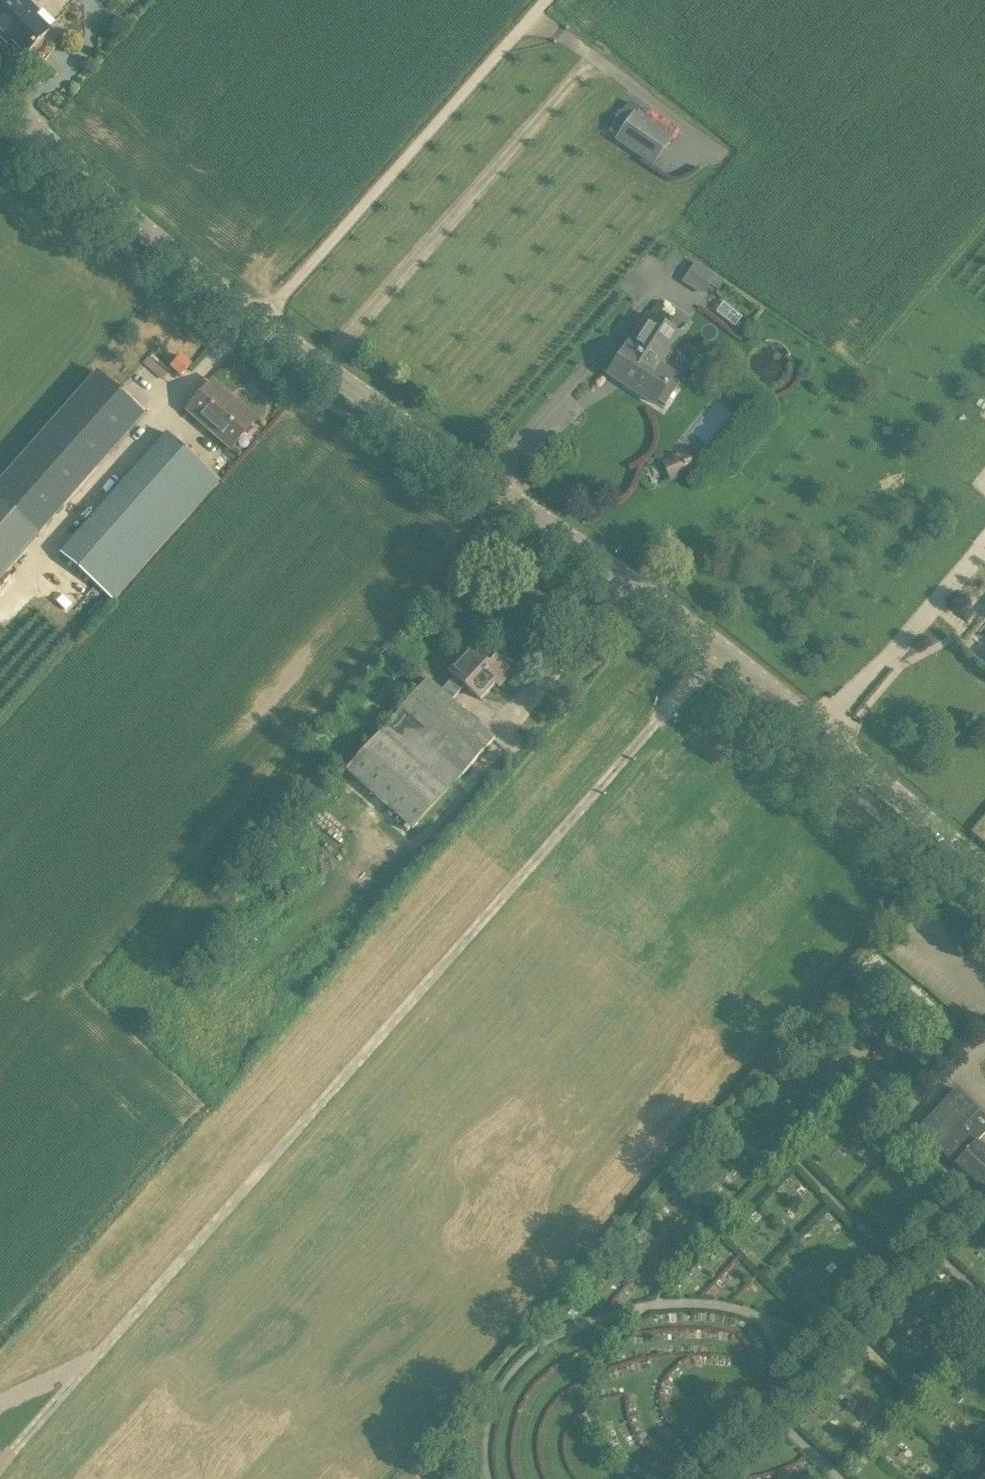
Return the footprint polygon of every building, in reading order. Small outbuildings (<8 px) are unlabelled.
[(49,30),(29,10),(32,7),(25,0),(0,0),(0,30),(14,44),(13,48),(19,54),(23,53),(25,54),(49,30)] [(670,138),(636,115),(640,110),(630,103),(609,133),(653,163),(670,138)] [(696,261),(681,280),(702,296),(717,277),(696,261)] [(654,403),(673,372),(664,366),(683,336),(649,315),(609,375),(654,403)] [(181,357),(172,367),(181,375),(190,365),(181,357)] [(39,535),(145,415),(97,372),(0,482),(0,581),(39,536),(39,535)] [(229,403),(209,385),(186,412),(230,450),(256,419),(233,399),(229,403)] [(219,480),(167,434),(61,553),(113,600),(219,480)] [(671,481),(694,471),(686,452),(663,462),(671,481)] [(99,610),(91,600),(80,609),(89,619),(99,610)] [(454,676),(440,691),(452,701),(465,686),(480,700),(495,683),(499,687),(512,672),(495,657),(489,664),(471,648),(450,672),(454,676)] [(428,679),(394,716),(380,733),(346,771),(412,830),(447,793),(447,792),(495,739),(494,738),(494,739),(452,701),(440,691),(428,680),(429,680),(428,679)] [(977,1142),(984,1133),(984,1132),(971,1119),(978,1111),(955,1089),(917,1130),(984,1193),(984,1150),(977,1142)]
